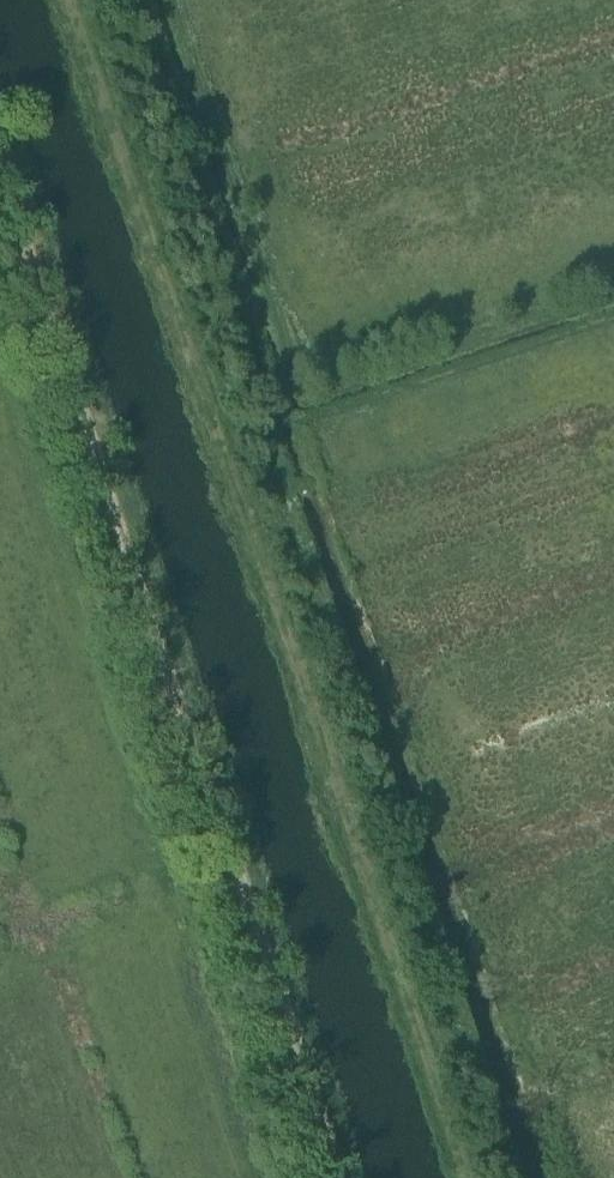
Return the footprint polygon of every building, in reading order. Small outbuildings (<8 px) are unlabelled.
[(272,1037),(260,1036),(255,1037),(263,1060),(268,1058),(276,1049),(272,1037)]
